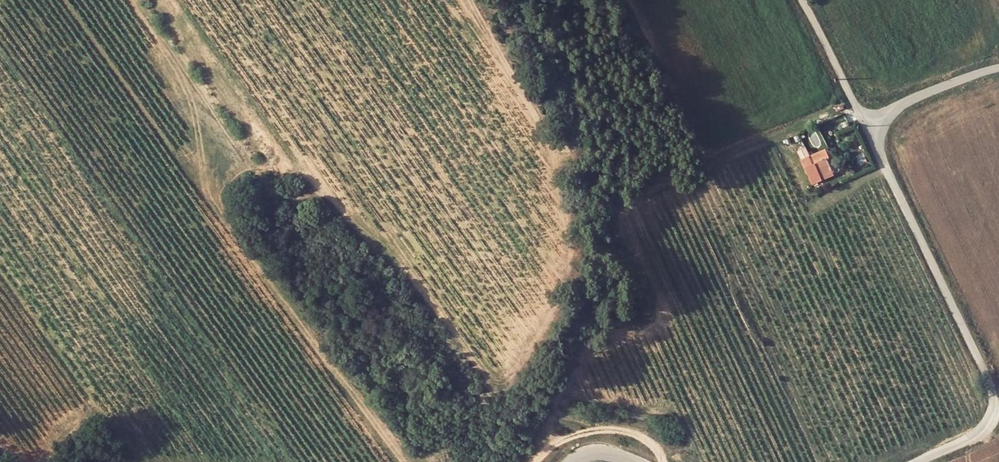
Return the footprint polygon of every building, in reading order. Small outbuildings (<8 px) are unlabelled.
[(834,174),(826,156),(828,156),(824,148),(809,156),(812,163),(814,163),(822,180),(834,174)]
